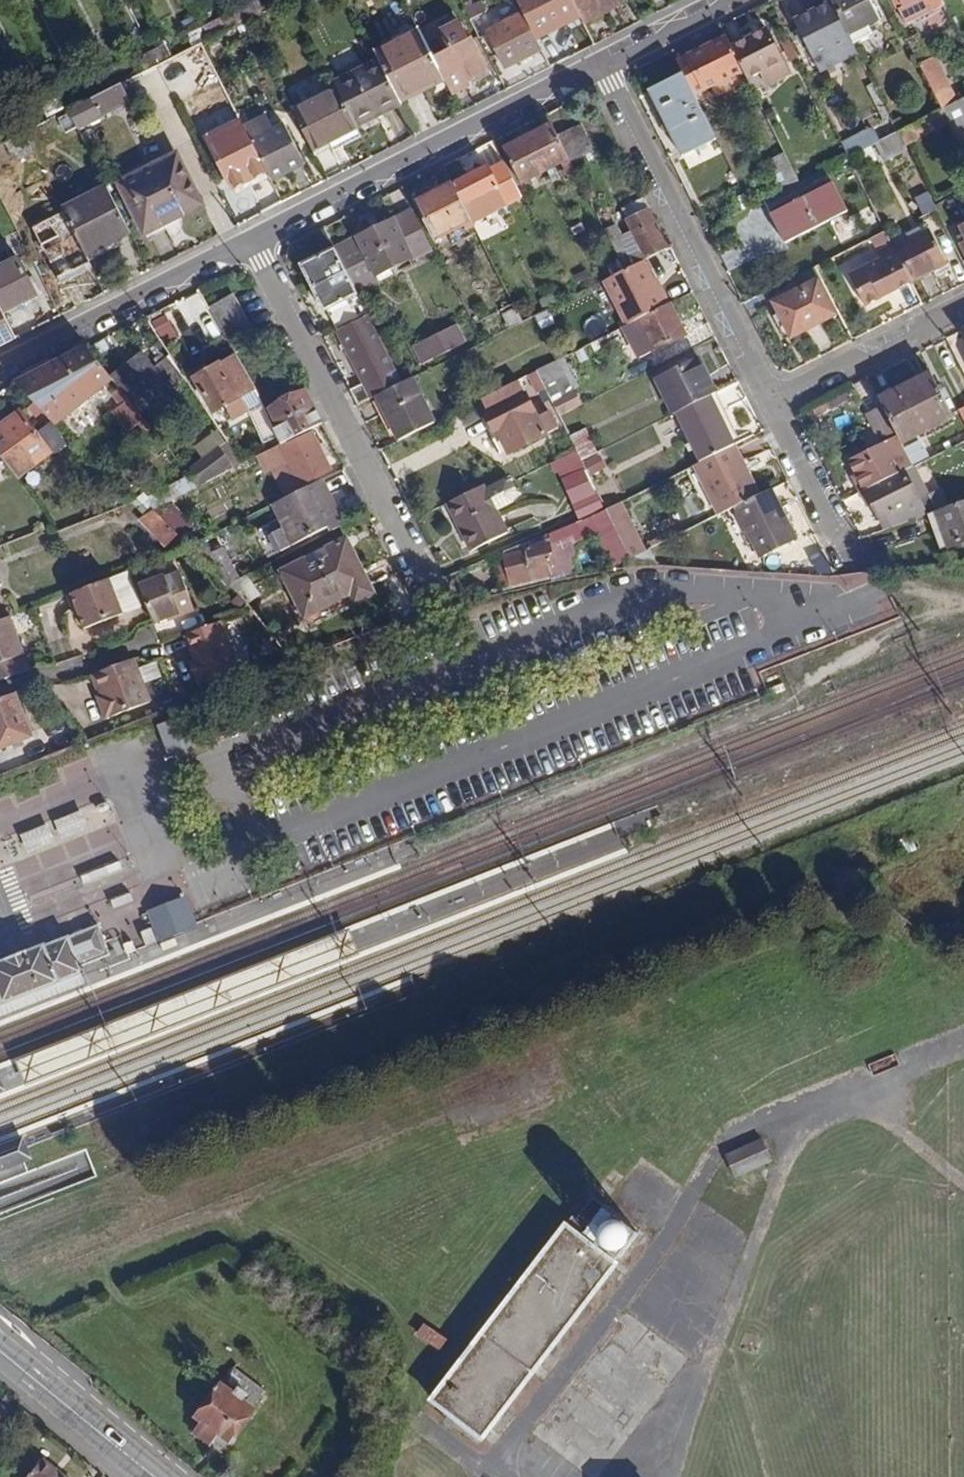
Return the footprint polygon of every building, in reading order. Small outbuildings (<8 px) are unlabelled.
[(252,0),(234,0),(245,20),(258,13),(252,0)] [(486,10),(481,0),(465,8),(470,19),(486,10)] [(615,0),(572,0),(582,21),(617,4),(615,0)] [(815,60),(853,40),(833,0),(794,19),(815,60)] [(853,40),(869,31),(866,24),(878,18),(869,0),(833,0),(853,40)] [(943,0),(891,0),(895,8),(906,3),(913,17),(944,2),(943,0)] [(520,8),(523,13),(538,43),(551,37),(533,1),(520,8)] [(19,17),(12,3),(3,8),(9,21),(19,17)] [(211,37),(242,22),(236,10),(205,26),(211,37)] [(538,43),(523,13),(489,30),(506,66),(540,48),(538,43)] [(432,57),(444,81),(450,93),(467,85),(465,81),(488,70),(473,37),(469,38),(461,20),(443,29),(452,47),(432,57)] [(400,103),(444,81),(432,57),(419,29),(374,51),(378,60),(400,103)] [(765,31),(732,48),(743,70),(747,79),(760,72),(767,84),(787,74),(765,31)] [(684,71),(695,93),(743,70),(732,48),(726,36),(678,60),(684,71)] [(208,50),(219,45),(215,38),(205,44),(208,50)] [(144,52),(151,68),(156,65),(171,58),(163,43),(144,52)] [(400,103),(378,60),(335,82),(338,89),(357,125),(400,103)] [(947,86),(933,60),(921,66),(935,93),(947,86)] [(175,62),(164,67),(167,75),(179,69),(175,62)] [(718,138),(695,93),(684,71),(650,88),(684,155),(718,138)] [(75,127),(124,102),(116,85),(103,92),(67,110),(68,112),(74,124),(75,127)] [(358,127),(357,125),(338,89),(292,112),(312,151),(358,127)] [(950,123),(961,145),(963,143),(963,98),(943,109),(950,123)] [(950,123),(943,109),(905,128),(898,132),(905,145),(950,123)] [(74,124),(68,112),(58,117),(64,129),(74,124)] [(23,118),(9,125),(15,136),(24,132),(28,130),(23,118)] [(893,121),(898,132),(905,128),(900,118),(893,121)] [(898,132),(893,121),(882,126),(888,136),(898,132)] [(284,125),(252,140),(266,168),(271,178),(303,161),(284,125)] [(552,166),(568,158),(558,137),(553,126),(507,148),(524,181),(552,166)] [(579,126),(558,137),(568,158),(569,160),(582,153),(591,149),(579,126)] [(32,149),(24,132),(15,136),(3,142),(12,159),(32,149)] [(270,177),(252,140),(248,132),(215,148),(233,184),(241,180),(246,189),(270,177)] [(905,145),(898,132),(888,136),(878,141),(886,155),(905,145)] [(582,153),(587,163),(595,158),(591,149),(582,153)] [(582,153),(569,160),(574,169),(587,163),(582,153)] [(201,205),(175,154),(118,183),(143,234),(201,205)] [(800,181),(786,155),(764,166),(778,192),(800,181)] [(574,169),(569,160),(568,158),(552,166),(561,183),(577,175),(574,169)] [(490,166),(454,185),(471,219),(472,221),(523,196),(506,162),(492,169),(490,166)] [(847,211),(832,182),(771,213),(785,242),(847,211)] [(471,219),(454,185),(420,202),(436,236),(471,219)] [(65,214),(85,255),(130,233),(106,186),(62,208),(65,214)] [(650,206),(645,197),(621,208),(633,230),(620,236),(615,224),(604,229),(617,254),(638,243),(646,259),(666,249),(645,209),(650,206)] [(347,271),(357,291),(376,282),(374,276),(430,248),(411,211),(336,249),(347,271)] [(89,262),(85,255),(65,214),(35,228),(59,278),(89,262)] [(896,247),(897,250),(911,278),(912,279),(932,269),(945,263),(928,231),(896,247)] [(866,305),(913,281),(912,279),(911,278),(897,250),(896,247),(894,243),(879,251),(882,258),(851,274),(866,305)] [(347,271),(336,249),(304,265),(315,287),(347,271)] [(1,311),(34,295),(16,260),(0,268),(0,308),(1,311)] [(605,280),(628,325),(669,304),(662,290),(660,290),(655,280),(645,260),(605,280)] [(934,275),(948,268),(945,263),(932,269),(934,275)] [(380,338),(357,291),(347,271),(315,287),(364,382),(352,388),(359,404),(376,396),(402,382),(386,350),(377,355),(371,343),(380,338)] [(835,314),(817,279),(773,302),(790,336),(835,314)] [(257,340),(230,294),(209,306),(236,352),(257,340)] [(523,322),(536,315),(538,314),(533,303),(518,312),(523,322)] [(685,335),(669,304),(628,325),(626,326),(642,356),(685,335)] [(518,312),(516,307),(503,314),(509,328),(523,322),(518,312)] [(1,311),(0,308),(0,345),(15,338),(1,311)] [(151,319),(161,338),(176,331),(166,312),(151,319)] [(466,341),(457,325),(421,344),(429,360),(466,341)] [(114,378),(112,377),(89,347),(16,383),(56,423),(114,378)] [(141,354),(112,377),(114,378),(120,387),(131,402),(162,379),(169,388),(185,376),(170,353),(151,366),(141,354)] [(256,388),(237,355),(194,378),(212,412),(231,401),(235,408),(232,410),(234,415),(249,407),(243,395),(256,388)] [(560,415),(582,403),(560,359),(537,370),(560,415)] [(708,397),(715,394),(698,360),(657,380),(674,414),(677,413),(708,397)] [(878,397),(883,407),(902,444),(953,419),(929,371),(878,397)] [(412,378),(402,382),(376,396),(398,439),(434,422),(412,378)] [(537,416),(517,380),(477,400),(493,432),(497,429),(508,451),(557,426),(549,410),(537,416)] [(151,427),(131,402),(120,387),(112,393),(120,403),(117,406),(133,426),(138,422),(145,431),(151,427)] [(321,423),(306,393),(271,411),(280,429),(276,432),(281,444),(321,423)] [(715,394),(708,397),(733,446),(739,442),(715,394)] [(677,413),(701,461),(733,446),(708,397),(677,413)] [(913,467),(902,444),(883,407),(867,414),(881,442),(848,458),(858,477),(865,491),(906,471),(913,467)] [(20,411),(0,426),(0,453),(2,455),(17,476),(50,451),(20,411)] [(570,436),(580,456),(582,460),(597,453),(585,428),(570,436)] [(276,432),(260,440),(266,451),(281,444),(276,432)] [(330,467),(311,432),(278,449),(287,467),(290,465),(299,483),(330,467)] [(922,438),(905,447),(913,464),(930,455),(922,438)] [(243,463),(228,441),(187,472),(196,484),(228,460),(234,468),(243,463)] [(733,446),(701,461),(694,465),(718,514),(735,505),(757,495),(733,446)] [(481,476),(485,484),(504,474),(500,466),(481,476)] [(918,497),(906,471),(865,491),(879,521),(887,518),(892,527),(926,515),(934,511),(936,511),(928,494),(918,497)] [(186,475),(171,485),(179,497),(194,487),(186,475)] [(859,494),(865,491),(858,477),(852,480),(859,494)] [(326,489),(321,479),(272,504),(284,528),(292,525),(297,535),(334,517),(322,492),(326,489)] [(487,488),(485,484),(447,503),(471,550),(508,531),(487,488)] [(334,517),(297,535),(292,525),(284,528),(292,545),(327,526),(329,531),(344,524),(326,489),(322,492),(334,517)] [(769,489),(757,495),(735,505),(760,555),(794,540),(769,489)] [(859,494),(866,507),(871,504),(865,491),(859,494)] [(934,511),(947,546),(948,548),(963,542),(963,500),(936,511),(934,511)] [(614,523),(606,508),(594,513),(602,528),(614,523)] [(178,535),(154,509),(145,513),(138,516),(164,544),(178,535)] [(926,515),(939,549),(947,546),(934,511),(926,515)] [(884,530),(892,527),(887,518),(879,521),(884,530)] [(578,532),(574,522),(548,533),(552,543),(578,532)] [(634,541),(629,529),(619,534),(625,545),(634,541)] [(608,539),(614,550),(625,545),(619,534),(608,539)] [(334,544),(341,559),(354,553),(346,538),(334,544)] [(553,565),(547,543),(505,554),(513,584),(547,576),(545,566),(553,565)] [(211,544),(198,556),(225,585),(229,583),(237,579),(223,563),(226,560),(211,544)] [(341,559),(334,544),(281,571),(304,616),(349,592),(354,602),(373,592),(354,553),(341,559)] [(655,564),(648,549),(631,558),(634,564),(655,564)] [(194,611),(180,574),(166,580),(164,576),(137,587),(151,625),(167,619),(179,614),(180,617),(194,611)] [(259,594),(244,575),(237,579),(229,583),(244,600),(246,602),(259,594)] [(65,594),(70,608),(76,606),(78,612),(84,627),(122,613),(108,577),(65,594)] [(10,616),(0,620),(0,663),(25,654),(10,616)] [(240,671),(222,623),(186,636),(193,652),(195,651),(199,661),(197,662),(194,670),(198,681),(205,685),(240,671)] [(153,705),(135,660),(95,676),(101,691),(105,690),(107,695),(105,697),(101,698),(109,719),(117,716),(118,718),(153,705)] [(15,692),(0,698),(0,748),(31,736),(15,692)] [(199,743),(187,715),(158,727),(169,755),(199,743)] [(85,809),(56,821),(64,841),(93,829),(85,809)] [(50,824),(22,835),(30,855),(58,843),(50,824)] [(904,853),(920,846),(916,835),(900,842),(904,853)] [(121,861),(82,876),(86,887),(125,872),(121,861)] [(132,891),(111,899),(115,909),(136,901),(132,891)] [(192,924),(182,898),(149,911),(161,941),(193,928),(192,924)] [(96,924),(0,962),(0,1005),(5,1003),(83,972),(81,966),(109,955),(104,943),(96,924)] [(141,932),(147,946),(152,944),(158,942),(152,928),(141,932)] [(25,1086),(359,955),(349,929),(16,1059),(25,1086)] [(124,945),(128,954),(137,950),(133,941),(124,945)] [(87,983),(83,972),(5,1003),(0,1005),(0,1018),(87,983)] [(9,1091),(0,1069),(0,1095),(9,1091)] [(32,1160),(27,1148),(22,1136),(0,1145),(0,1172),(16,1166),(32,1160)] [(769,1161),(761,1142),(728,1156),(736,1175),(769,1161)] [(593,1203),(578,1223),(590,1232),(605,1212),(593,1203)] [(639,1234),(607,1209),(605,1212),(590,1232),(588,1235),(619,1258),(639,1234)] [(615,1264),(566,1226),(432,1400),(481,1438),(615,1264)] [(265,1390),(232,1367),(220,1381),(254,1406),(265,1390)] [(220,1381),(216,1378),(210,1386),(218,1391),(198,1419),(204,1423),(196,1434),(210,1444),(218,1433),(229,1442),(254,1406),(220,1381)] [(47,1455),(29,1476),(72,1476),(47,1455)]
